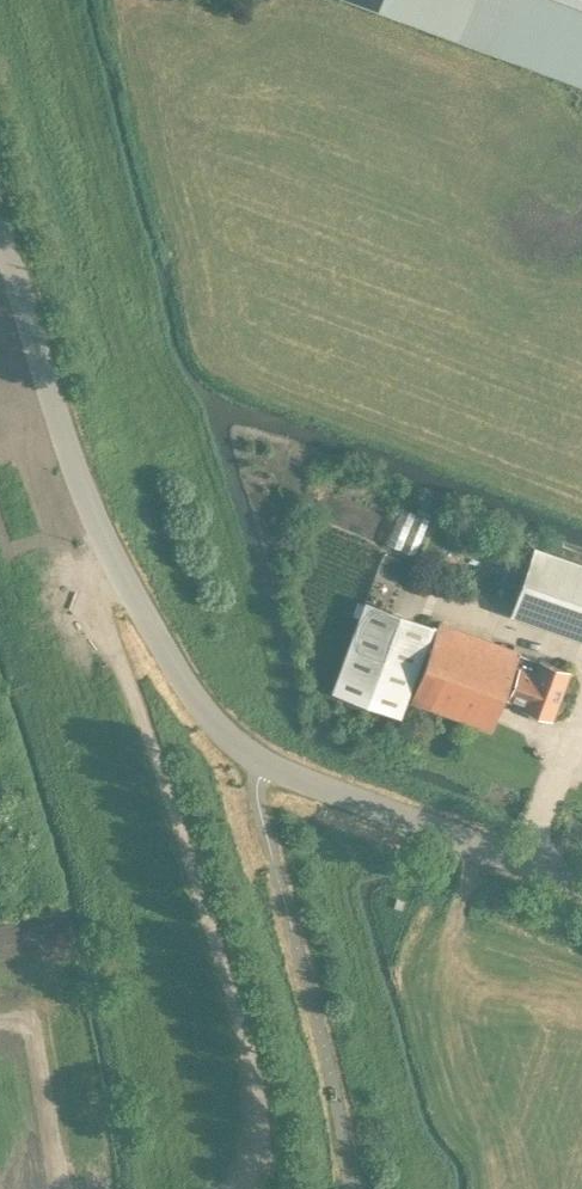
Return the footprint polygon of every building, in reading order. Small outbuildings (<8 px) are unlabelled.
[(581,83),(581,0),(355,0),(581,83)] [(404,506),(389,541),(417,553),(432,517),(404,506)] [(513,613),(581,638),(581,561),(537,545),(513,613)] [(399,715),(431,624),(362,599),(329,690),(399,715)] [(520,709),(550,720),(568,670),(538,659),(538,660),(519,653),(520,653),(437,623),(409,699),(490,728),(502,695),(506,696),(505,698),(515,702),(516,700),(522,702),(520,709)]
